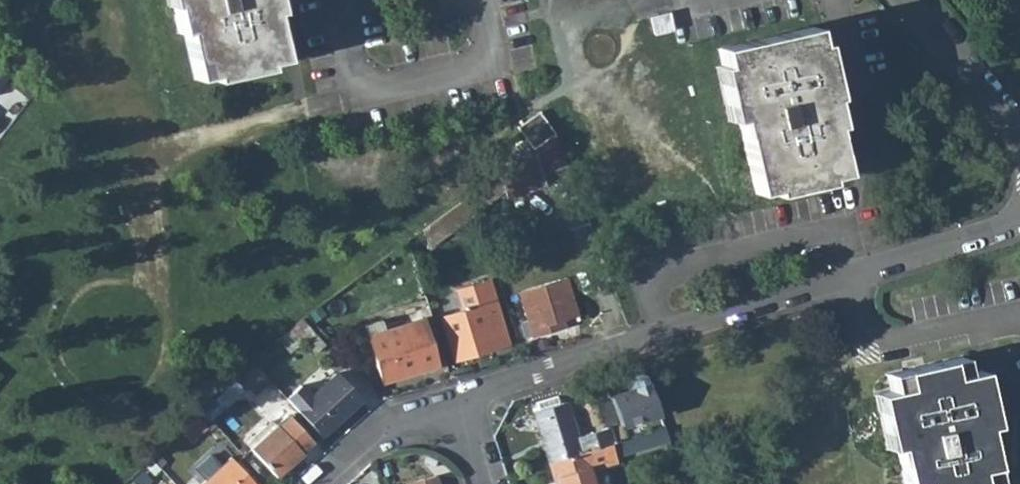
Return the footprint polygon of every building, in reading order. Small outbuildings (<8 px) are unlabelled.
[(172,10),(174,10),(181,38),(186,37),(196,81),(213,77),(214,82),(271,69),(270,64),(288,60),(274,0),(169,0),(172,10)] [(653,37),(672,32),(668,13),(648,18),(653,37)] [(827,101),(837,98),(822,42),(818,43),(813,25),(718,47),(722,64),(717,66),(730,122),(735,121),(740,148),(745,147),(755,192),(772,188),(773,193),(827,181),(826,176),(843,172),(827,101)] [(554,134),(539,113),(518,128),(533,150),(554,134)] [(533,150),(502,172),(508,191),(509,194),(544,185),(541,175),(568,168),(554,134),(533,150)] [(473,193),(479,212),(508,191),(502,172),(473,193)] [(565,320),(578,316),(566,278),(519,292),(533,338),(566,327),(565,320)] [(457,359),(510,343),(491,282),(454,293),(459,312),(444,317),(457,359)] [(316,355),(327,345),(303,319),(279,341),(291,354),(305,342),(316,355)] [(383,382),(437,365),(423,320),(369,336),(383,382)] [(994,425),(982,371),(967,374),(963,357),(887,375),(891,392),(875,396),(888,450),(897,448),(905,483),(986,483),(998,481),(986,427),(994,425)] [(203,411),(212,421),(248,387),(263,372),(254,363),(203,411)] [(322,436),(366,399),(341,369),(316,389),(306,379),(287,398),(322,436)] [(641,408),(656,402),(647,375),(631,381),(641,408)] [(561,403),(559,397),(537,404),(539,411),(561,403)] [(579,437),(568,401),(561,403),(539,411),(534,412),(550,463),(589,451),(611,444),(665,428),(660,414),(579,437)] [(277,427),(252,450),(276,477),(302,454),(298,449),(309,438),(290,416),(277,427)] [(247,446),(252,450),(277,427),(273,422),(247,446)] [(556,483),(598,483),(594,469),(617,462),(616,458),(670,442),(665,428),(611,444),(589,451),(550,463),(556,483)] [(232,458),(226,451),(190,483),(203,483),(232,458)] [(232,458),(203,483),(255,483),(232,458)] [(433,475),(405,483),(436,483),(433,475)]
